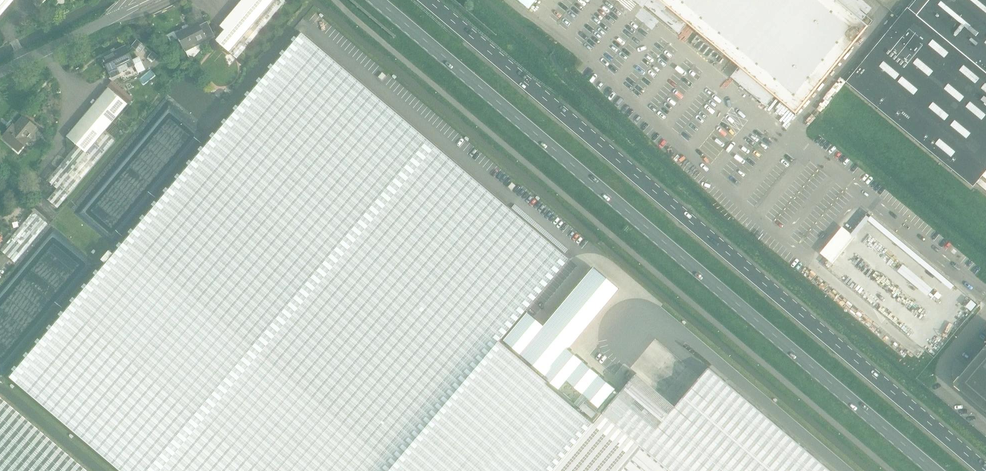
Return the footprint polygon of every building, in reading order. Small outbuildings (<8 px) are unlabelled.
[(14,0),(0,0),(0,16),(14,0)] [(215,40),(229,53),(230,53),(275,0),(241,0),(225,20),(219,26),(224,30),(219,35),(215,40)] [(284,0),(275,0),(230,53),(237,59),(285,1),(284,0)] [(642,3),(644,2),(678,30),(686,21),(740,66),(745,70),(737,80),(761,100),(769,90),(775,95),(797,113),(870,25),(869,25),(863,19),(839,0),(639,0),(642,3)] [(847,81),(974,186),(985,171),(985,0),(914,0),(847,81)] [(866,15),(863,19),(869,25),(873,20),(866,15)] [(184,48),(185,51),(214,36),(207,22),(199,26),(198,22),(175,34),(183,49),(184,48)] [(9,377),(120,470),(553,470),(620,393),(568,349),(618,289),(592,267),(542,327),(523,311),(567,259),(301,33),(9,377)] [(139,53),(145,46),(136,39),(131,46),(139,53)] [(125,45),(101,57),(111,77),(130,68),(130,67),(134,65),(125,45)] [(148,57),(147,59),(152,63),(153,61),(158,56),(152,51),(147,57),(148,57)] [(139,56),(132,60),(138,73),(146,69),(139,56)] [(112,80),(107,86),(114,92),(115,92),(128,104),(132,99),(133,98),(112,80)] [(57,168),(46,181),(56,188),(48,198),(59,207),(114,141),(104,133),(127,105),(118,96),(107,87),(66,137),(76,145),(57,168)] [(27,137),(36,127),(23,116),(14,126),(12,124),(1,137),(18,151),(29,139),(27,137)] [(32,211),(0,249),(0,251),(15,262),(47,224),(32,211)] [(836,243),(834,245),(844,254),(846,251),(836,243)] [(981,350),(982,350),(954,383),(985,410),(985,344),(981,350)] [(710,368),(676,407),(636,374),(620,393),(553,470),(831,470),(710,368)] [(0,397),(0,470),(87,470),(0,397)]
